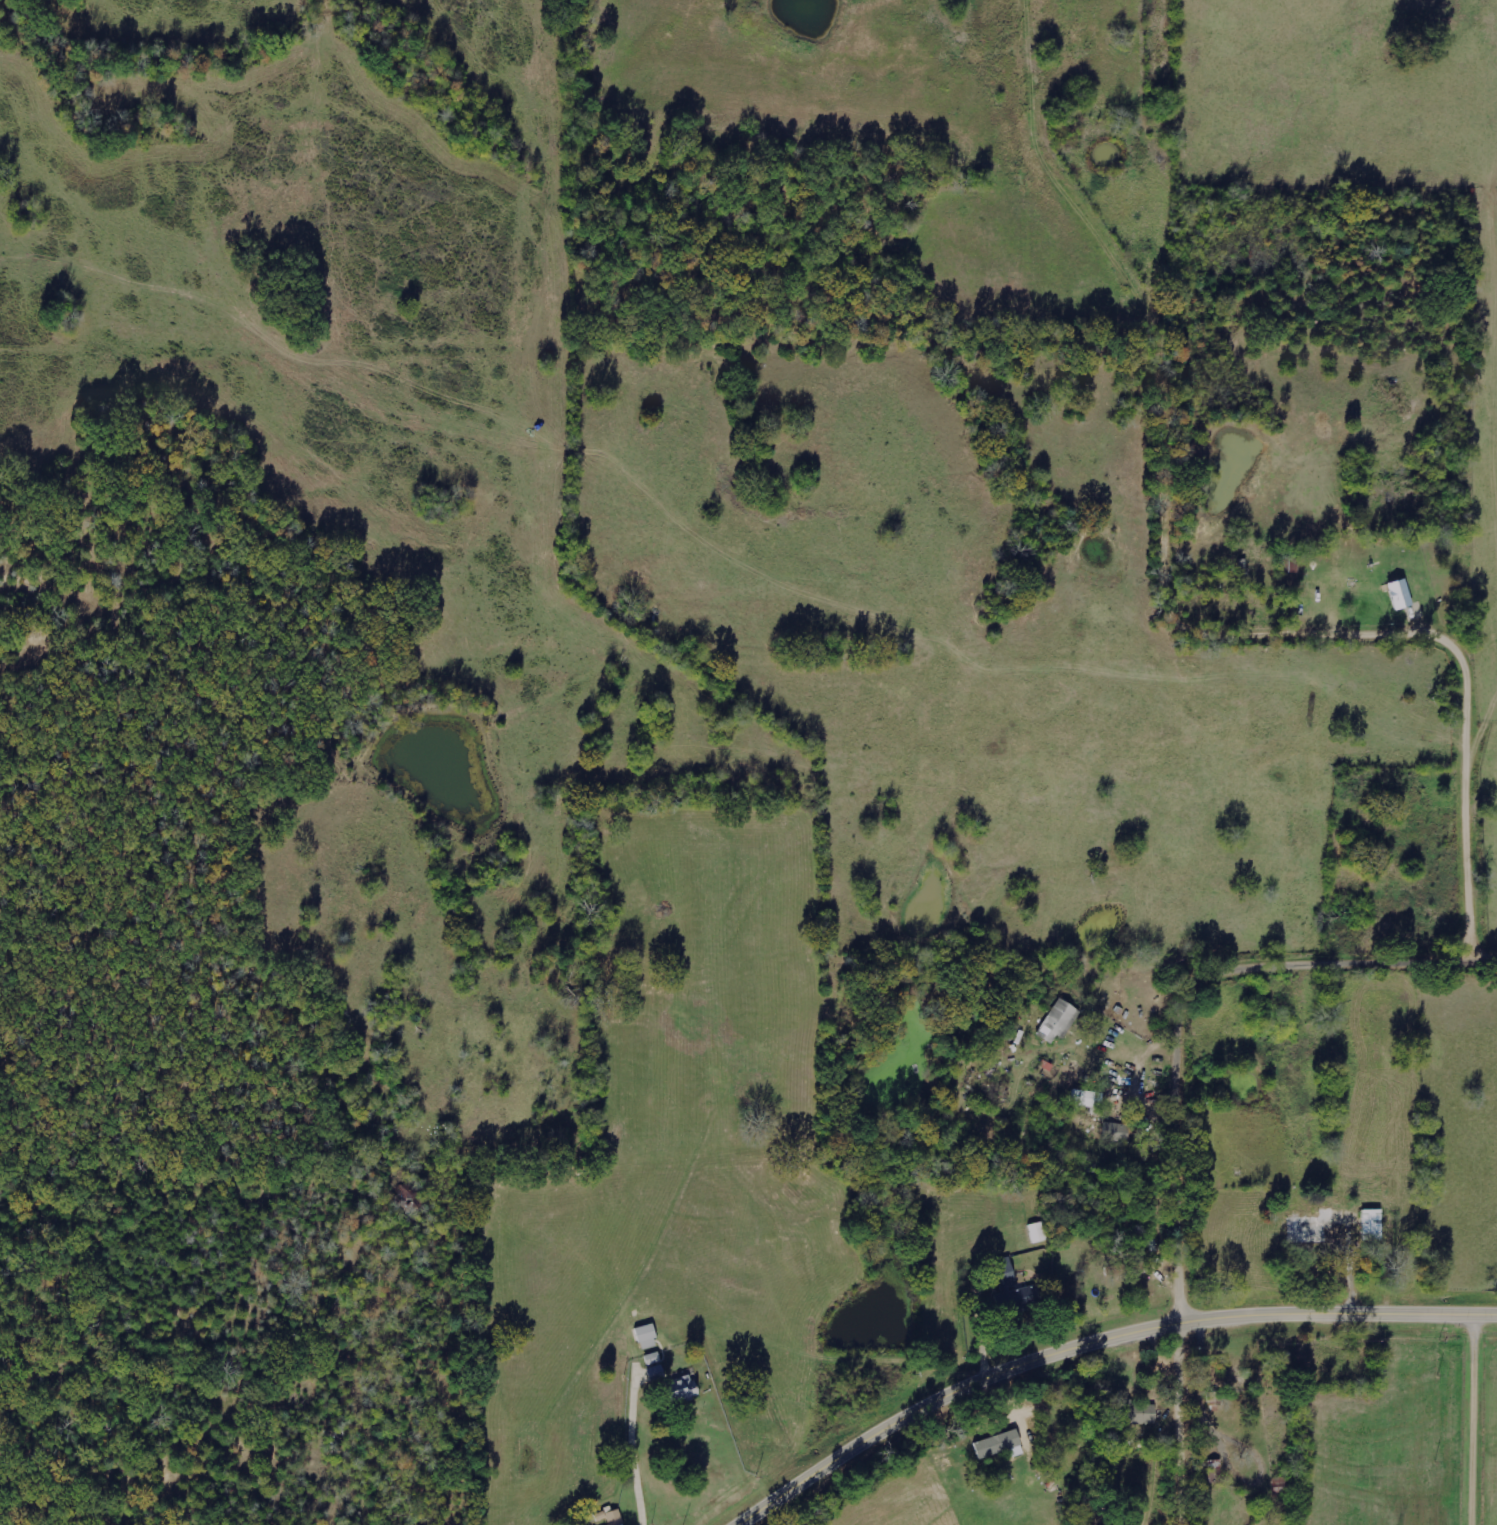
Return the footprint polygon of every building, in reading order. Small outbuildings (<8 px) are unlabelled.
[(1409,605),(1401,578),(1384,584),(1392,610),(1409,605)] [(1062,1040),(1078,1011),(1055,999),(1035,1036),(1051,1045),(1055,1036),(1062,1040)] [(1069,1106),(1101,1109),(1102,1093),(1070,1090),(1069,1106)] [(1127,1125),(1101,1125),(1101,1143),(1127,1143),(1127,1125)] [(1286,1217),(1287,1241),(1325,1240),(1325,1222),(1335,1222),(1335,1208),(1317,1208),(1317,1217),(1286,1217)] [(1361,1242),(1381,1242),(1380,1210),(1360,1211),(1361,1242)] [(1030,1244),(1046,1242),(1043,1222),(1027,1225),(1030,1244)] [(998,1291),(1015,1287),(1009,1257),(992,1260),(998,1291)] [(644,1351),(660,1346),(654,1324),(637,1329),(644,1351)] [(678,1404),(701,1395),(694,1374),(670,1383),(678,1404)] [(1021,1446),(1015,1429),(970,1444),(975,1461),(1021,1446)]
